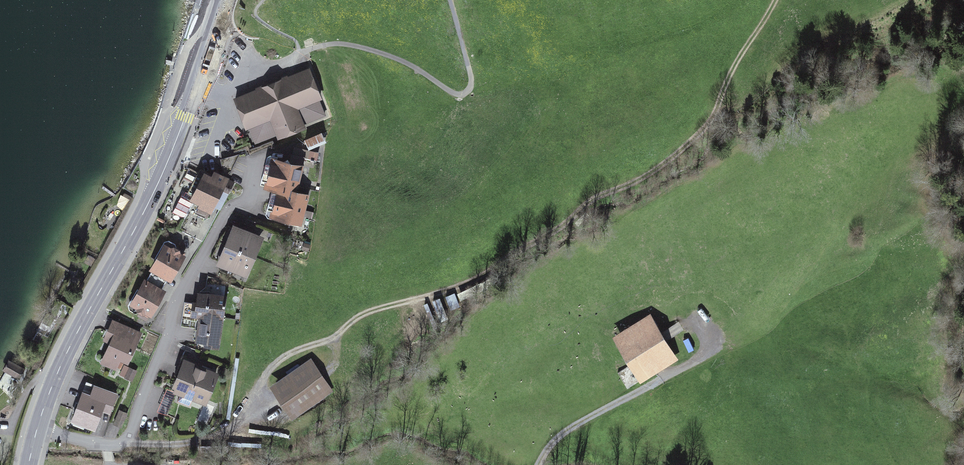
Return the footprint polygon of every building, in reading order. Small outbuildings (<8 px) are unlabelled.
[(310,66),(233,97),(246,128),(248,127),(270,119),(276,134),(278,138),(306,127),(305,123),(326,115),(320,99),(322,97),(310,66)] [(276,134),(270,119),(248,127),(250,131),(255,143),(276,134)] [(305,139),(309,149),(327,142),(323,132),(305,139)] [(310,159),(291,154),(289,164),(283,162),(279,178),(290,181),(288,189),(302,192),(310,159)] [(183,201),(195,204),(202,173),(190,171),(183,201)] [(217,177),(212,174),(196,205),(204,209),(198,218),(209,225),(215,215),(233,181),(218,173),(217,177)] [(320,191),(306,187),(303,197),(292,194),(288,210),(299,213),(296,221),(312,225),(320,191)] [(262,239),(234,225),(215,264),(244,278),(262,239)] [(187,260),(164,248),(130,310),(153,322),(187,260)] [(224,298),(197,297),(196,349),(223,349),(224,298)] [(654,318),(618,340),(644,383),(680,361),(654,318)] [(138,335),(114,323),(108,335),(113,338),(100,365),(119,375),(138,335)] [(4,368),(19,375),(24,366),(9,358),(4,368)] [(218,376),(184,362),(171,393),(206,407),(218,376)] [(333,392),(313,362),(274,389),(294,418),(333,392)] [(119,395),(87,382),(71,424),(103,437),(119,395)]
